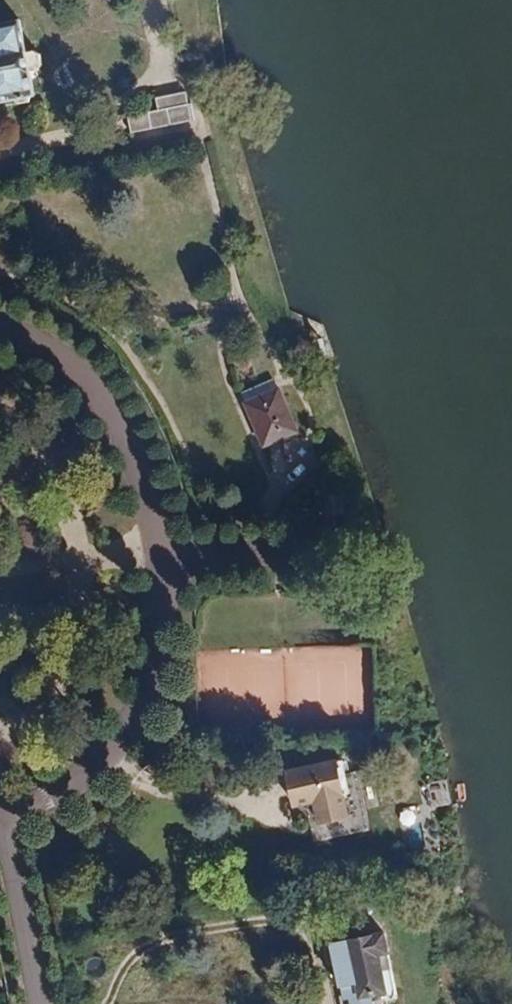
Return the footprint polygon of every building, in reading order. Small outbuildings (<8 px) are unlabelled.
[(15,104),(16,109),(31,107),(30,101),(36,100),(31,74),(37,73),(42,66),(40,59),(35,55),(20,58),(14,26),(0,28),(0,107),(15,104)] [(131,121),(135,137),(197,123),(191,94),(167,98),(170,111),(131,121)] [(299,440),(265,449),(276,490),(310,481),(299,440)] [(295,822),(316,818),(317,823),(344,818),(340,798),(346,797),(343,778),(289,789),(295,822)] [(352,999),(353,1003),(374,1003),(373,996),(397,991),(385,933),(326,947),(329,966),(340,964),(347,1000),(352,999)]
